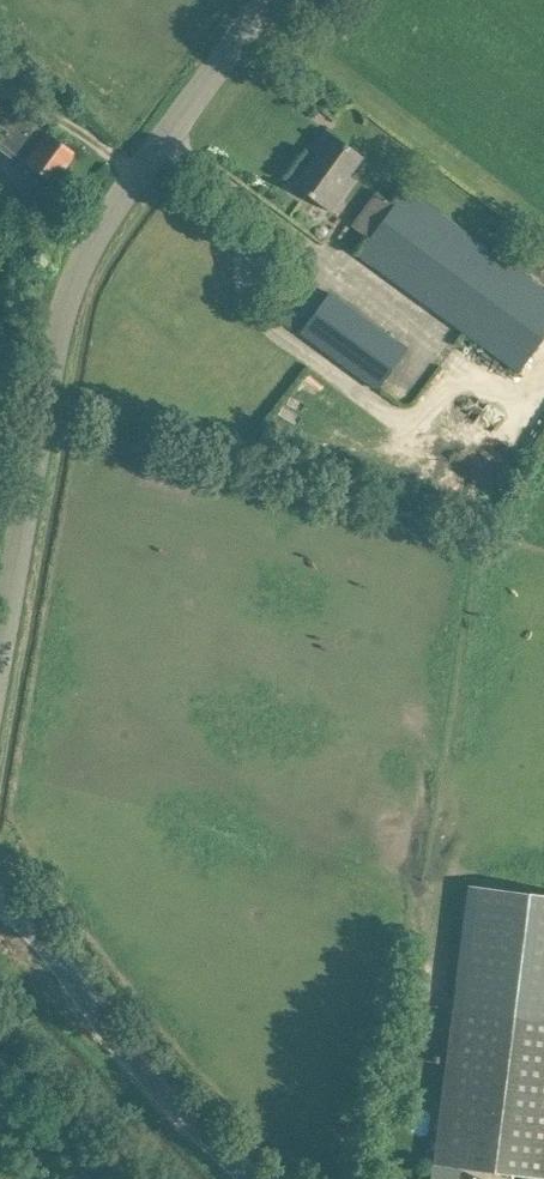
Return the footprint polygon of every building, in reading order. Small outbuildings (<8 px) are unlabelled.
[(21,115),(24,112),(0,92),(0,140),(21,115)] [(26,169),(29,165),(34,169),(54,184),(76,153),(56,139),(24,116),(21,115),(0,140),(0,150),(26,169)] [(363,157),(345,144),(326,130),(311,150),(317,154),(294,185),(314,199),(330,211),(353,179),(349,175),(363,157)] [(519,372),(543,337),(543,290),(406,188),(358,254),(519,372)] [(329,292),(300,332),(377,389),(407,349),(329,292)] [(468,884),(453,1008),(433,1165),(543,1178),(543,894),(468,884)]
